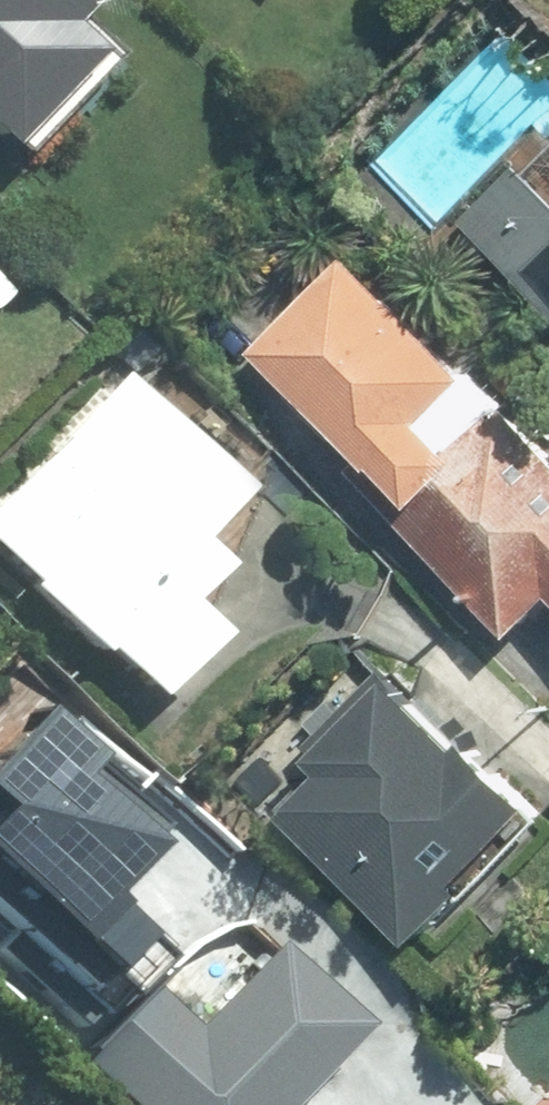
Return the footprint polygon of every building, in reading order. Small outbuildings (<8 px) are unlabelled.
[(102,0),(0,0),(0,166),(136,36),(102,0)] [(548,346),(548,203),(511,167),(439,245),(548,346)] [(245,350),(529,639),(548,619),(548,436),(357,241),(245,350)] [(119,368),(0,492),(0,567),(143,704),(227,617),(170,563),(243,487),(119,368)] [(538,814),(378,668),(272,784),(432,930),(538,814)] [(41,711),(0,756),(0,965),(88,1044),(158,967),(75,891),(150,809),(41,711)] [(109,1061),(155,1104),(300,1104),(290,1096),(352,1032),(266,949),(191,1025),(167,1002),(109,1061)]
